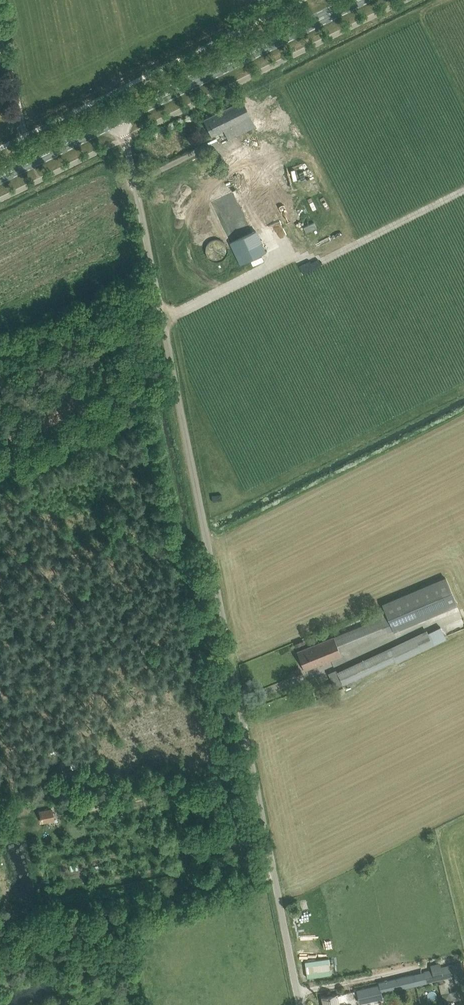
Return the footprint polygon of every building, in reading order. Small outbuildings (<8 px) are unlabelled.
[(255,126),(247,109),(243,100),(203,120),(211,136),(224,130),(228,139),(255,126)] [(230,154),(234,163),(265,227),(280,219),(245,147),(230,154)] [(255,162),(263,178),(280,169),(272,154),(255,162)] [(305,164),(283,173),(293,196),(314,188),(305,164)] [(236,189),(219,197),(210,201),(240,265),(266,252),(236,189)] [(274,234),(279,245),(292,238),(287,227),(274,234)] [(381,603),(393,632),(458,605),(446,577),(381,603)] [(386,616),(381,618),(306,648),(297,651),(304,670),(314,666),(341,655),(339,651),(391,630),(386,616)] [(356,679),(396,660),(397,662),(402,659),(434,645),(427,632),(396,646),(390,648),(351,667),(337,673),(340,679),(342,685),(356,679)] [(332,682),(328,684),(330,690),(342,685),(340,679),(332,682)] [(39,811),(41,823),(55,820),(52,808),(39,811)] [(445,977),(454,975),(459,994),(463,993),(463,971),(462,962),(440,968),(439,963),(431,965),(432,970),(425,972),(426,979),(434,977),(435,979),(445,977)] [(413,975),(412,974),(393,978),(396,991),(417,986),(424,984),(421,974),(415,975),(413,975)] [(378,984),(357,990),(360,1004),(370,1004),(369,1002),(382,999),(378,984)] [(449,991),(448,985),(440,987),(443,1001),(458,998),(456,990),(449,991)] [(332,996),(322,998),(324,1004),(349,1004),(346,992),(332,996)]
